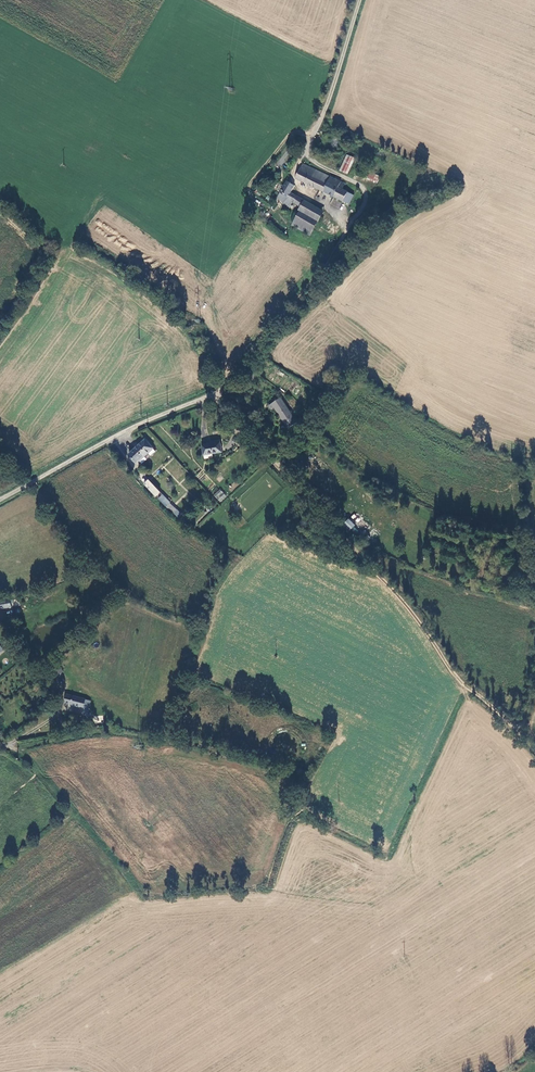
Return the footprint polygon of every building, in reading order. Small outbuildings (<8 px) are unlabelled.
[(347,174),(349,171),(354,158),(346,155),(340,170),(347,174)] [(341,181),(302,163),(295,178),(350,204),(355,195),(342,189),(338,187),(341,181)] [(361,177),(375,185),(379,177),(364,170),(361,177)] [(290,192),(294,186),(287,181),(277,198),(289,206),(290,205),(292,202),(300,207),(304,200),(290,192)] [(324,212),(304,200),(300,207),(292,202),(290,205),(299,210),(318,222),(324,212)] [(310,236),(318,222),(299,210),(291,225),(310,236)] [(357,230),(352,237),(356,241),(362,235),(357,230)] [(274,407),(287,428),(296,422),(281,398),(268,405),(271,409),(274,407)] [(129,454),(137,463),(139,460),(142,463),(156,451),(145,439),(129,454)] [(222,452),(220,442),(202,445),(204,456),(213,454),(222,452)] [(156,496),(160,492),(149,480),(145,484),(156,496)] [(226,496),(220,490),(214,495),(220,501),(226,496)] [(170,503),(163,495),(158,499),(166,507),(167,506),(174,512),(173,513),(178,518),(181,514),(177,509),(170,503)] [(355,526),(349,519),(344,524),(350,530),(355,526)] [(8,609),(7,601),(0,603),(0,611),(8,609)] [(70,704),(89,709),(91,701),(66,694),(64,701),(70,703),(70,704)]
